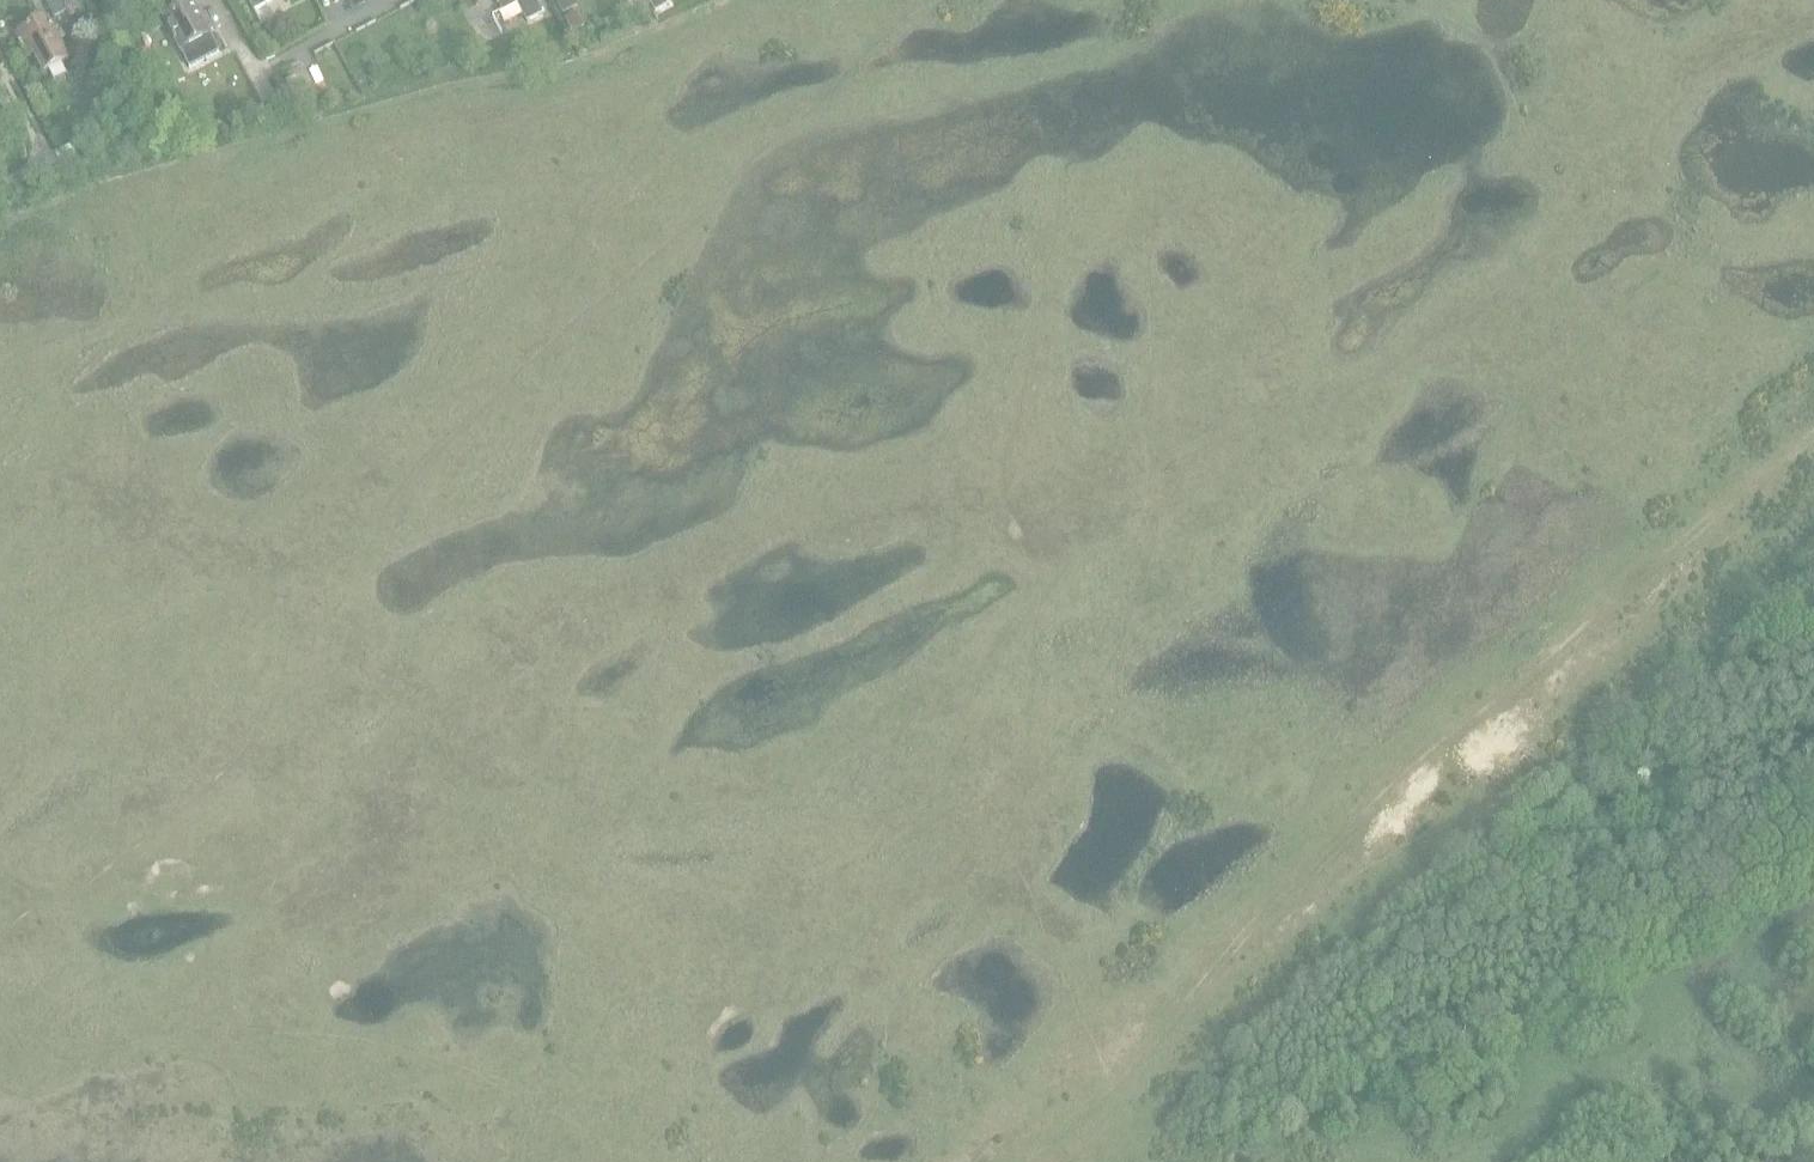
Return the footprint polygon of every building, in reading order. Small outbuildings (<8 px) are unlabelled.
[(252,10),(271,0),(247,0),(252,10)] [(540,13),(533,0),(496,0),(502,10),(516,3),(525,21),(540,13)] [(161,19),(178,53),(208,37),(191,3),(161,19)] [(136,28),(142,39),(164,27),(158,16),(136,28)] [(63,32),(50,38),(42,22),(14,36),(25,57),(31,54),(42,74),(68,61),(67,59),(75,55),(69,44),(61,48),(58,41),(66,37),(63,32)]
